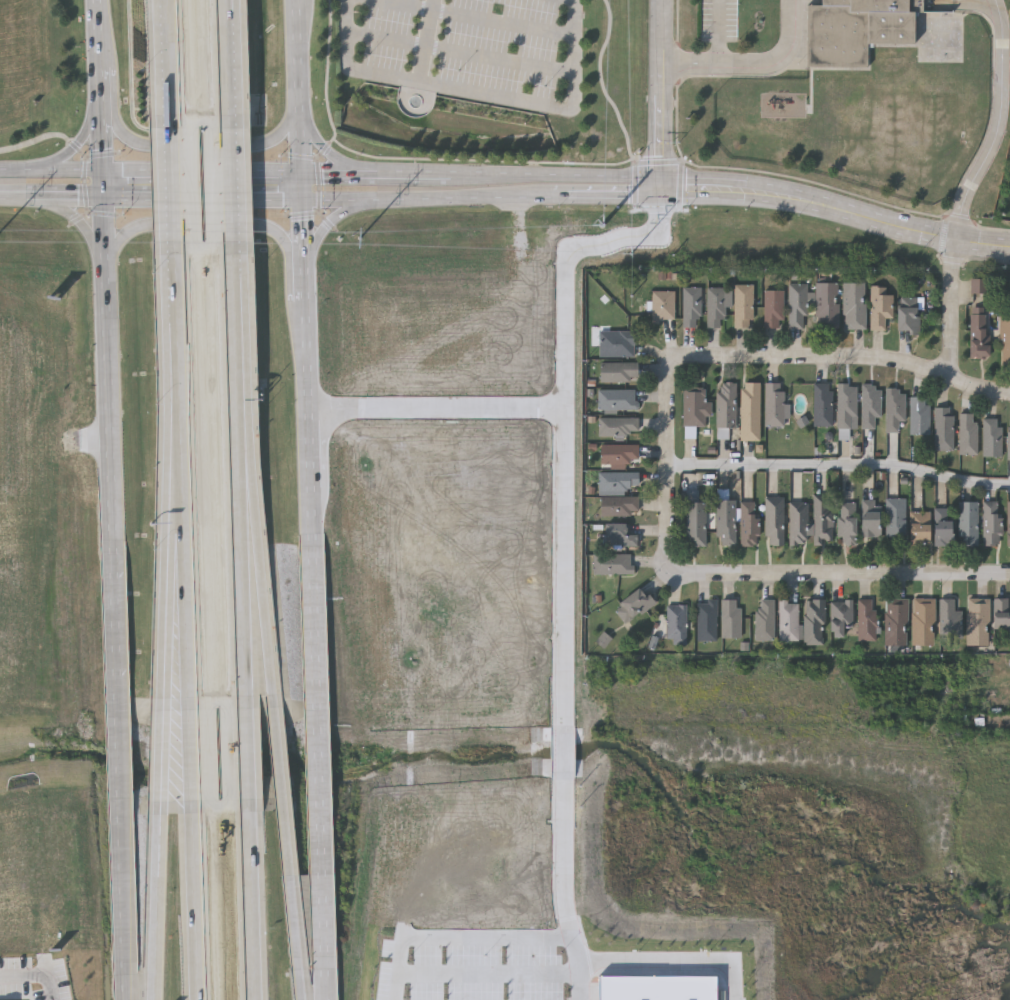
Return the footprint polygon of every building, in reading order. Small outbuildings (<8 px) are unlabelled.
[(821,6),(821,0),(912,0),(912,47),(867,46),(867,69),(806,69),(806,6),(821,6)] [(972,293),(990,293),(989,279),(972,279),(972,293)] [(815,328),(815,282),(837,282),(837,328),(815,328)] [(865,329),(843,329),(843,282),(865,282),(865,329)] [(788,328),(788,283),(806,283),(806,328),(788,328)] [(733,326),(733,284),(752,284),(752,326),(733,326)] [(870,329),(870,286),(882,286),(882,294),(892,294),(892,318),(885,318),(885,329),(870,329)] [(682,326),(682,287),(700,287),(700,326),(682,326)] [(725,287),(725,327),(706,327),(706,287),(725,287)] [(674,290),(674,319),(651,319),(651,290),(674,290)] [(783,290),(783,327),(763,327),(763,290),(783,290)] [(897,332),(897,297),(918,297),(918,332),(897,332)] [(969,357),(969,307),(987,307),(987,357),(969,357)] [(1000,318),(1009,318),(1009,362),(1000,362),(1000,318)] [(633,356),(599,356),(599,330),(633,330),(633,356)] [(637,362),(637,381),(599,381),(599,362),(637,362)] [(735,381),(735,427),(716,427),(716,381),(735,381)] [(759,382),(759,440),(741,440),(741,382),(759,382)] [(783,382),(783,426),(764,426),(764,382),(783,382)] [(812,426),(812,382),(831,382),(831,426),(812,426)] [(856,383),(856,428),(837,428),(837,383),(856,383)] [(861,428),(861,384),(880,384),(880,417),(874,417),(874,428),(861,428)] [(682,426),(682,387),(703,387),(703,401),(709,401),(709,426),(682,426)] [(898,431),(885,431),(885,388),(905,388),(905,422),(898,422),(898,431)] [(637,409),(597,409),(597,389),(637,389),(637,409)] [(928,396),(928,434),(909,434),(909,396),(928,396)] [(953,450),(934,450),(934,407),(953,407),(953,450)] [(959,454),(959,413),(977,413),(977,454),(959,454)] [(637,417),(637,434),(598,434),(598,417),(637,417)] [(983,456),(983,418),(1000,418),(1000,456),(983,456)] [(600,444),(637,444),(637,464),(600,464),(600,444)] [(638,490),(598,490),(598,472),(638,472),(638,490)] [(637,496),(637,515),(599,515),(599,496),(637,496)] [(783,497),(783,544),(765,544),(765,497),(783,497)] [(885,536),(885,498),(904,498),(904,536),(885,536)] [(735,500),(735,544),(716,544),(716,499),(735,500)] [(878,499),(878,536),(859,536),(859,499),(878,499)] [(813,543),(813,500),(831,500),(831,543),(813,543)] [(705,501),(705,546),(686,546),(686,501),(705,501)] [(758,501),(758,544),(740,544),(740,501),(758,501)] [(977,545),(958,545),(958,501),(977,501),(977,545)] [(983,501),(999,501),(999,542),(983,542),(983,501)] [(788,544),(788,502),(807,502),(807,544),(788,544)] [(854,502),(854,544),(839,544),(839,502),(854,502)] [(952,545),(933,545),(933,507),(952,507),(952,545)] [(908,511),(928,511),(929,545),(909,545),(908,511)] [(602,523),(635,523),(635,545),(602,545),(602,523)] [(593,553),(632,553),(632,574),(593,574),(593,553)] [(653,602),(626,624),(612,608),(638,585),(653,602)] [(933,597),(933,645),(911,645),(911,597),(933,597)] [(739,598),(739,637),(720,637),(720,598),(739,598)] [(773,598),(773,640),(755,640),(755,598),(773,598)] [(823,598),(823,644),(804,644),(804,598),(823,598)] [(906,645),(884,645),(884,598),(906,598),(906,645)] [(961,610),(961,639),(939,639),(939,598),(954,598),(954,610),(961,610)] [(966,598),(988,598),(988,644),(966,644),(966,598)] [(1008,609),(1009,609),(1009,635),(993,635),(993,598),(1008,598),(1008,609)] [(778,640),(778,599),(798,599),(798,640),(778,640)] [(857,640),(857,599),(874,599),(875,640),(857,640)] [(716,640),(696,640),(696,600),(716,600),(716,640)] [(851,627),(842,627),(842,636),(829,636),(829,600),(851,600),(851,627)] [(685,604),(685,637),(665,637),(665,604),(685,604)]
